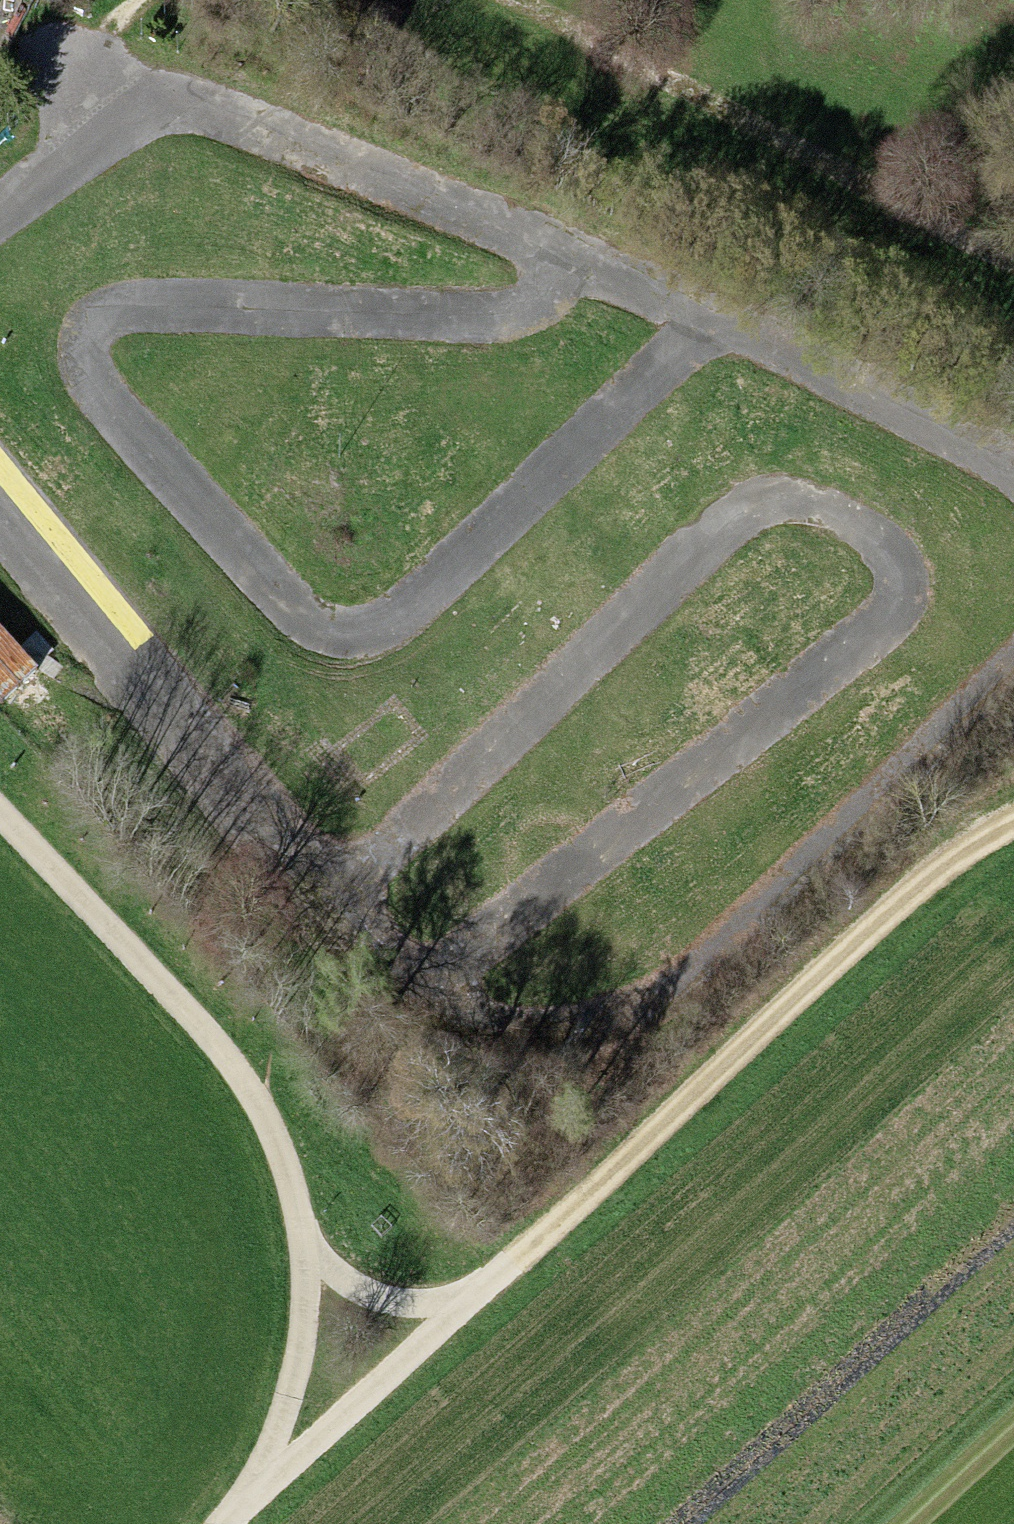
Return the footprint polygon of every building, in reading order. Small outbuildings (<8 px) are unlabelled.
[(2,694),(36,664),(0,624),(0,692),(2,694)]
